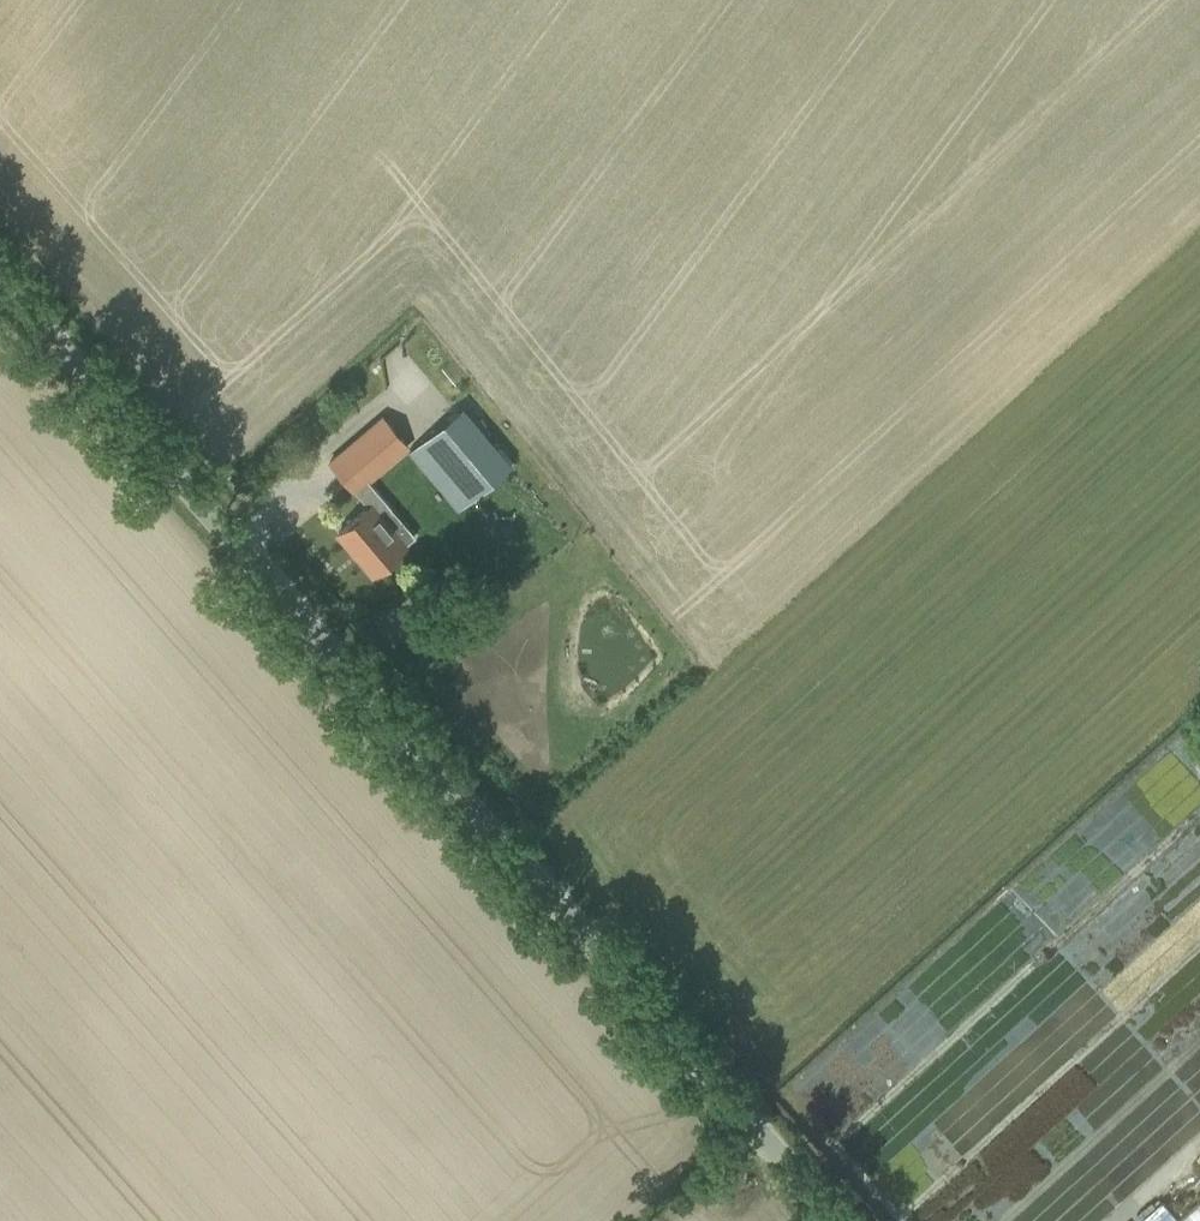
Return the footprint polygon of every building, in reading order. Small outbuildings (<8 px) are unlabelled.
[(458,409),(408,451),(447,497),(448,496),(446,494),(447,494),(459,508),(475,493),(476,494),(508,467),(458,409)] [(347,447),(329,463),(354,492),(354,491),(355,491),(407,447),(382,418),(347,447)] [(368,507),(338,533),(354,551),(356,549),(374,570),(371,572),(372,573),(403,546),(415,536),(391,508),(367,481),(355,492),(368,507)] [(425,623),(414,630),(421,640),(432,633),(425,623)] [(1177,1220),(1199,1220),(1199,1201),(1177,1220)]
